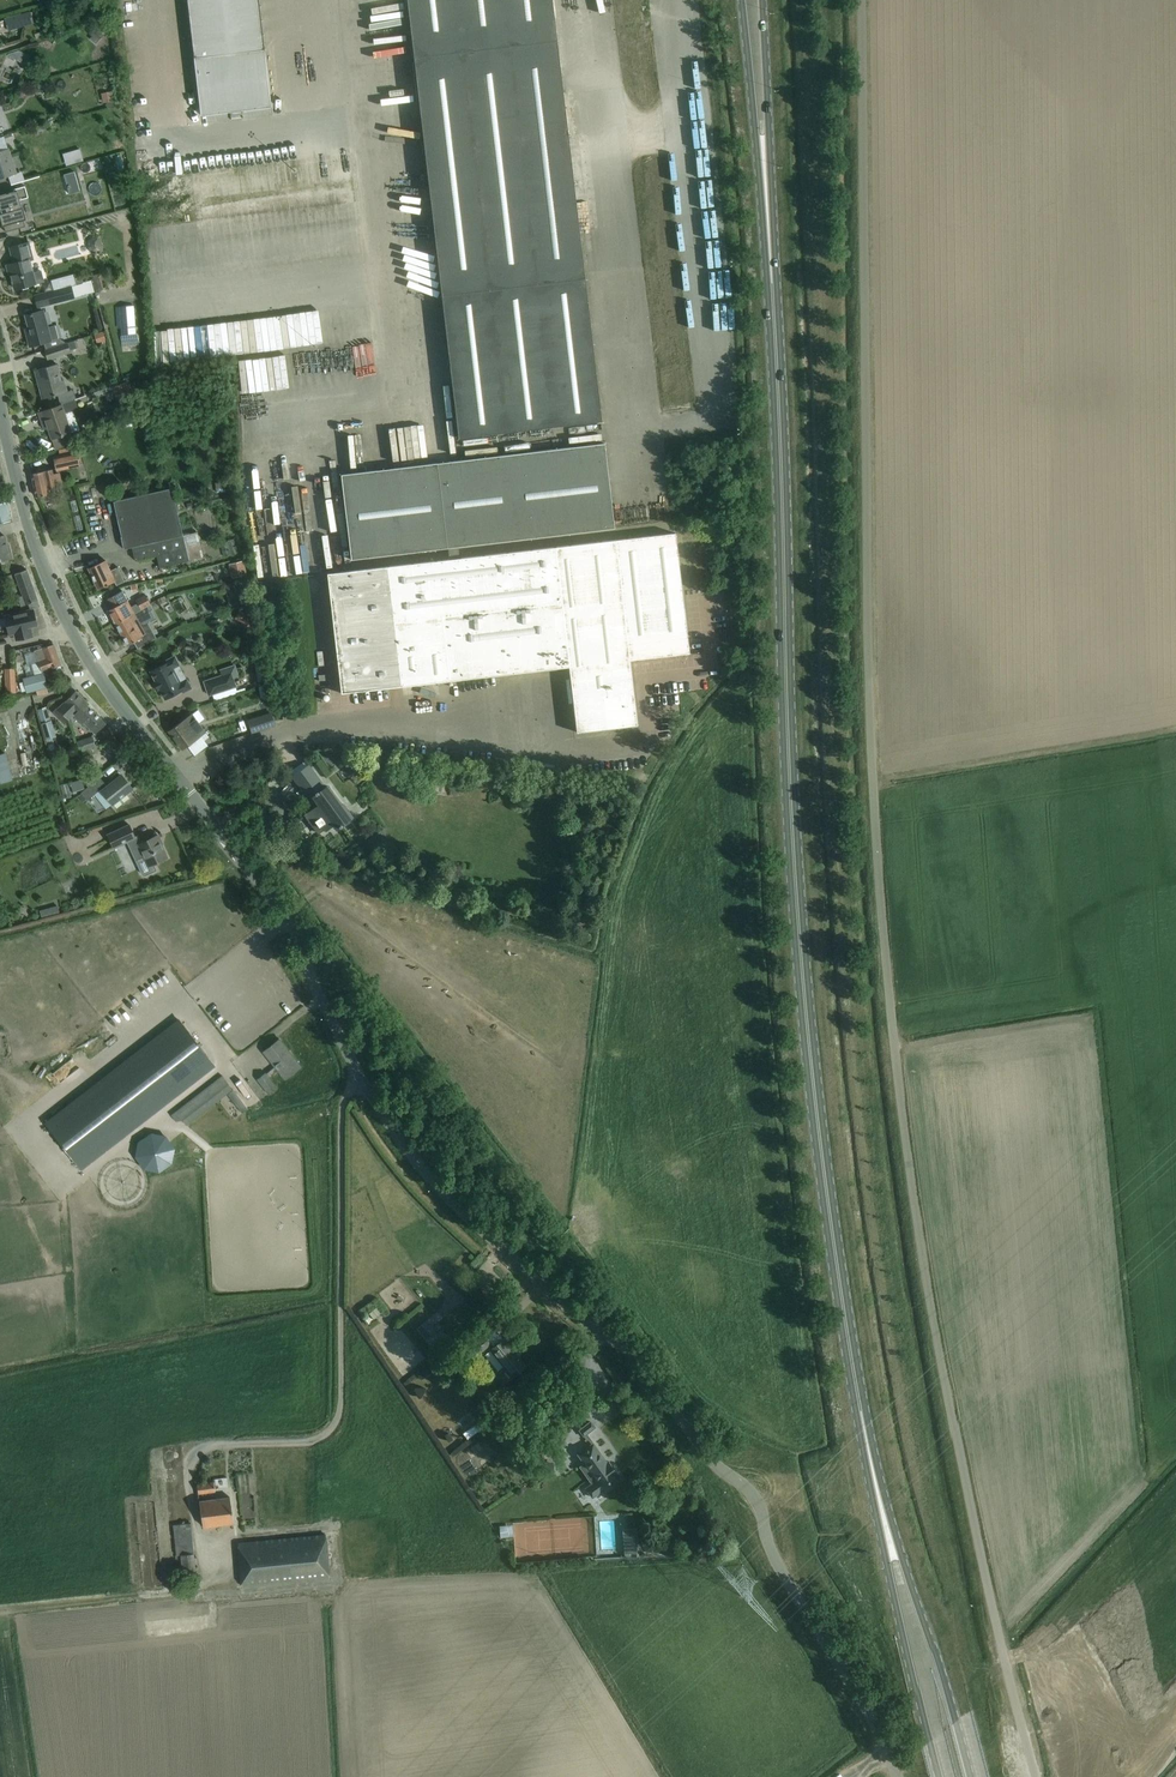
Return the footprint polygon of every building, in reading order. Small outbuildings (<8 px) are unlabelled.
[(200,116),(271,107),(258,0),(186,0),(200,116)] [(602,421),(553,0),(408,0),(459,438),(602,421)] [(8,31),(34,24),(30,11),(4,18),(4,20),(0,21),(0,25),(5,23),(8,31)] [(25,65),(29,56),(18,50),(8,53),(7,56),(25,65)] [(111,97),(97,101),(100,112),(114,107),(111,97)] [(8,176),(11,184),(23,180),(20,172),(16,173),(8,149),(0,152),(0,179),(8,176)] [(79,149),(66,152),(70,164),(83,160),(79,149)] [(24,186),(13,189),(13,192),(0,195),(0,211),(3,220),(2,220),(5,232),(25,227),(23,220),(26,219),(22,207),(21,208),(19,200),(28,197),(24,186)] [(103,252),(99,235),(90,238),(88,239),(87,240),(87,243),(87,246),(88,250),(89,252),(91,253),(92,254),(93,254),(103,252)] [(21,244),(9,247),(14,263),(10,264),(12,272),(10,273),(14,289),(26,286),(45,281),(42,270),(32,273),(29,261),(32,260),(28,242),(21,244)] [(106,291),(101,272),(91,275),(96,294),(106,291)] [(63,277),(51,281),(54,290),(66,287),(63,277)] [(54,290),(34,296),(38,308),(75,297),(71,285),(66,287),(54,290)] [(98,307),(100,314),(108,311),(106,305),(98,307)] [(44,350),(66,343),(58,338),(54,325),(46,327),(41,311),(25,315),(30,334),(27,335),(29,346),(42,342),(44,350)] [(102,332),(94,335),(96,343),(101,342),(101,344),(106,342),(102,332)] [(73,340),(66,343),(44,350),(47,359),(69,352),(68,351),(76,348),(73,340)] [(55,364),(47,366),(35,369),(43,398),(66,392),(64,382),(60,382),(55,364)] [(111,387),(115,396),(128,391),(124,382),(111,387)] [(71,432),(65,413),(61,404),(49,408),(37,412),(41,422),(45,420),(51,438),(55,450),(74,439),(71,432)] [(615,528),(615,527),(605,443),(342,474),(352,558),(449,546),(449,551),(459,550),(459,546),(603,529),(615,528)] [(55,470),(70,467),(79,465),(76,451),(52,456),(55,470)] [(43,471),(31,473),(36,497),(38,497),(39,496),(48,495),(51,497),(54,497),(56,493),(54,483),(61,482),(59,471),(52,473),(51,469),(43,471)] [(225,481),(215,482),(216,492),(226,491),(225,481)] [(184,535),(182,529),(173,488),(115,501),(123,536),(120,536),(123,549),(131,547),(134,561),(156,556),(159,568),(171,565),(202,558),(197,532),(184,535)] [(11,520),(7,501),(2,502),(0,503),(0,523),(11,520)] [(387,566),(328,573),(342,693),(401,686),(570,666),(577,732),(638,725),(630,660),(690,653),(676,533),(460,558),(459,550),(449,551),(450,559),(387,566)] [(0,536),(0,560),(11,557),(8,544),(6,545),(4,535),(0,536)] [(105,560),(88,568),(97,588),(105,585),(105,586),(108,585),(107,584),(114,581),(116,585),(124,581),(117,567),(110,570),(105,560)] [(228,564),(232,578),(246,575),(243,560),(228,564)] [(29,608),(39,606),(26,569),(14,574),(22,596),(18,597),(21,607),(28,604),(29,608)] [(108,611),(114,622),(149,602),(146,598),(130,607),(121,591),(108,598),(113,608),(108,611)] [(149,602),(114,622),(127,645),(138,640),(140,638),(134,626),(140,623),(144,625),(150,622),(149,621),(155,617),(151,611),(153,610),(149,602)] [(238,602),(224,606),(227,614),(241,610),(238,602)] [(30,626),(36,625),(33,609),(5,616),(9,634),(14,633),(16,639),(32,636),(30,626)] [(242,632),(248,623),(237,617),(232,625),(242,632)] [(60,665),(53,645),(41,648),(33,650),(41,671),(60,665)] [(150,671),(159,689),(164,699),(182,690),(183,692),(191,688),(186,679),(178,683),(171,669),(177,666),(178,663),(175,658),(172,657),(166,660),(167,662),(150,671)] [(5,693),(15,692),(14,668),(4,669),(5,693)] [(231,672),(203,681),(208,695),(235,686),(231,672)] [(42,674),(22,680),(22,682),(25,690),(26,693),(38,689),(40,695),(47,693),(42,674)] [(267,684),(258,687),(260,697),(269,696),(267,684)] [(84,703),(85,704),(86,702),(76,691),(65,701),(53,713),(64,723),(72,715),(84,703)] [(104,723),(85,704),(84,703),(72,715),(79,722),(81,720),(94,734),(104,723)] [(43,732),(52,729),(46,707),(37,709),(43,732)] [(271,712),(248,719),(251,732),(275,725),(271,712)] [(205,731),(192,714),(168,731),(182,749),(205,731)] [(52,729),(43,732),(49,751),(55,749),(51,737),(55,736),(52,729)] [(78,751),(90,748),(95,746),(92,736),(75,742),(78,751)] [(9,787),(4,760),(0,761),(0,789),(9,787)] [(294,776),(294,777),(310,799),(316,807),(306,815),(311,822),(319,832),(324,828),(333,822),(337,828),(340,826),(340,827),(343,826),(342,825),(349,820),(352,817),(342,804),(328,785),(325,787),(309,765),(308,766),(294,776)] [(106,786),(99,777),(97,775),(86,784),(88,787),(80,792),(86,800),(96,792),(95,791),(99,787),(101,790),(112,804),(132,788),(121,775),(106,786)] [(129,824),(107,834),(113,847),(126,841),(133,838),(143,857),(135,860),(141,874),(145,876),(155,871),(152,863),(166,857),(158,839),(159,838),(157,835),(140,843),(137,836),(135,837),(129,824)] [(102,985),(108,999),(101,1003),(106,1015),(119,1009),(108,983),(102,985)] [(179,1020),(46,1124),(79,1167),(213,1064),(179,1020)] [(279,1039),(269,1046),(263,1052),(275,1067),(265,1074),(265,1073),(257,1079),(269,1094),(276,1088),(269,1079),(278,1071),(284,1079),(300,1066),(279,1039)] [(222,1075),(171,1115),(175,1121),(182,1121),(229,1084),(222,1075)] [(238,1083),(234,1086),(242,1098),(246,1095),(238,1083)] [(248,1109),(232,1089),(219,1099),(234,1119),(248,1109)] [(428,1327),(416,1333),(426,1350),(437,1344),(428,1327)] [(476,1356),(491,1343),(485,1336),(469,1348),(476,1356)] [(505,1338),(496,1346),(491,1349),(505,1367),(495,1374),(504,1385),(513,1377),(517,1373),(527,1366),(520,1358),(521,1357),(520,1356),(517,1358),(510,1348),(512,1347),(505,1338)] [(457,1359),(462,1365),(474,1355),(468,1348),(457,1359)] [(464,1441),(478,1432),(468,1418),(455,1428),(464,1441)] [(591,1421),(582,1429),(580,1430),(593,1446),(581,1456),(597,1479),(586,1488),(593,1498),(605,1490),(606,1492),(615,1486),(611,1480),(619,1474),(612,1465),(610,1467),(594,1444),(595,1444),(588,1433),(596,1427),(591,1421)] [(555,1475),(554,1462),(538,1462),(539,1476),(555,1475)] [(196,1484),(198,1493),(215,1491),(213,1482),(196,1484)] [(229,1497),(199,1501),(202,1527),(233,1523),(229,1497)] [(197,1581),(190,1523),(173,1525),(176,1559),(181,1559),(183,1582),(197,1581)] [(510,1531),(497,1532),(498,1543),(511,1542),(510,1531)] [(329,1577),(326,1547),(325,1535),(238,1543),(242,1586),(329,1577)] [(638,1546),(625,1545),(624,1555),(637,1556),(638,1546)]
